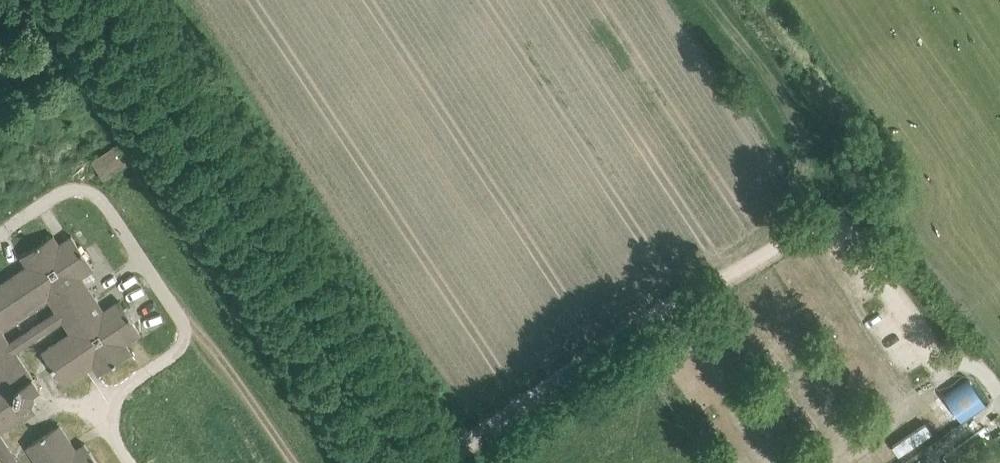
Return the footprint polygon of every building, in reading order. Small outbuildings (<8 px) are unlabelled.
[(92,160),(104,179),(136,158),(124,139),(92,160)] [(119,300),(104,310),(81,277),(94,269),(72,236),(59,244),(53,235),(20,257),(26,266),(0,283),(0,431),(36,408),(32,402),(34,392),(40,388),(15,351),(62,320),(71,332),(42,352),(54,371),(64,385),(92,366),(99,374),(131,352),(126,343),(141,334),(119,300)] [(85,443),(76,449),(59,425),(41,437),(27,446),(38,462),(98,462),(85,443)] [(0,434),(0,455),(5,462),(20,462),(0,434)]
